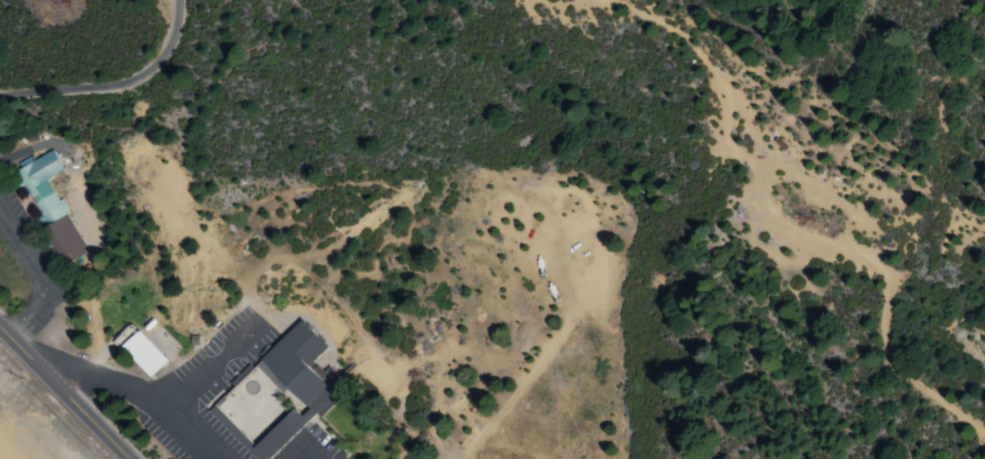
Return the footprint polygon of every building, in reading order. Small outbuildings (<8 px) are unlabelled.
[(15,170),(40,217),(37,219),(62,265),(86,252),(47,178),(62,170),(52,150),(15,170)] [(254,458),(268,458),(316,412),(320,415),(338,398),(307,366),(326,346),(300,320),(207,412),(254,458)] [(180,349),(158,327),(145,339),(130,323),(113,340),(149,378),(180,349)]
